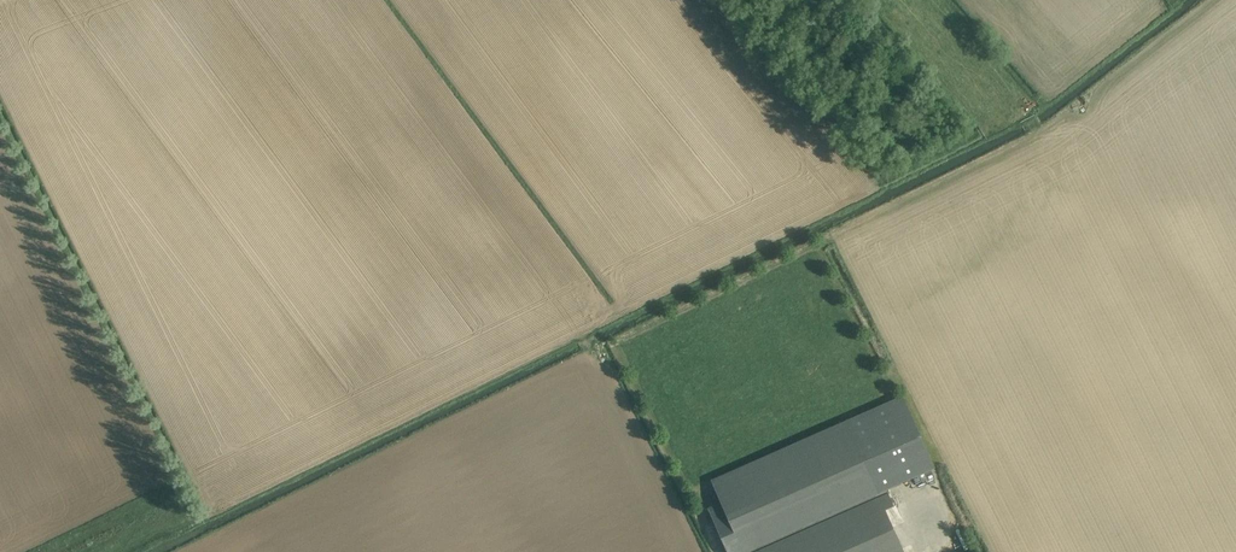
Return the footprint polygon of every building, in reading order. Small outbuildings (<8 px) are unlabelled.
[(711,481),(721,503),(708,509),(727,551),(901,551),(883,511),(894,507),(887,489),(935,468),(904,396),(711,481)]
